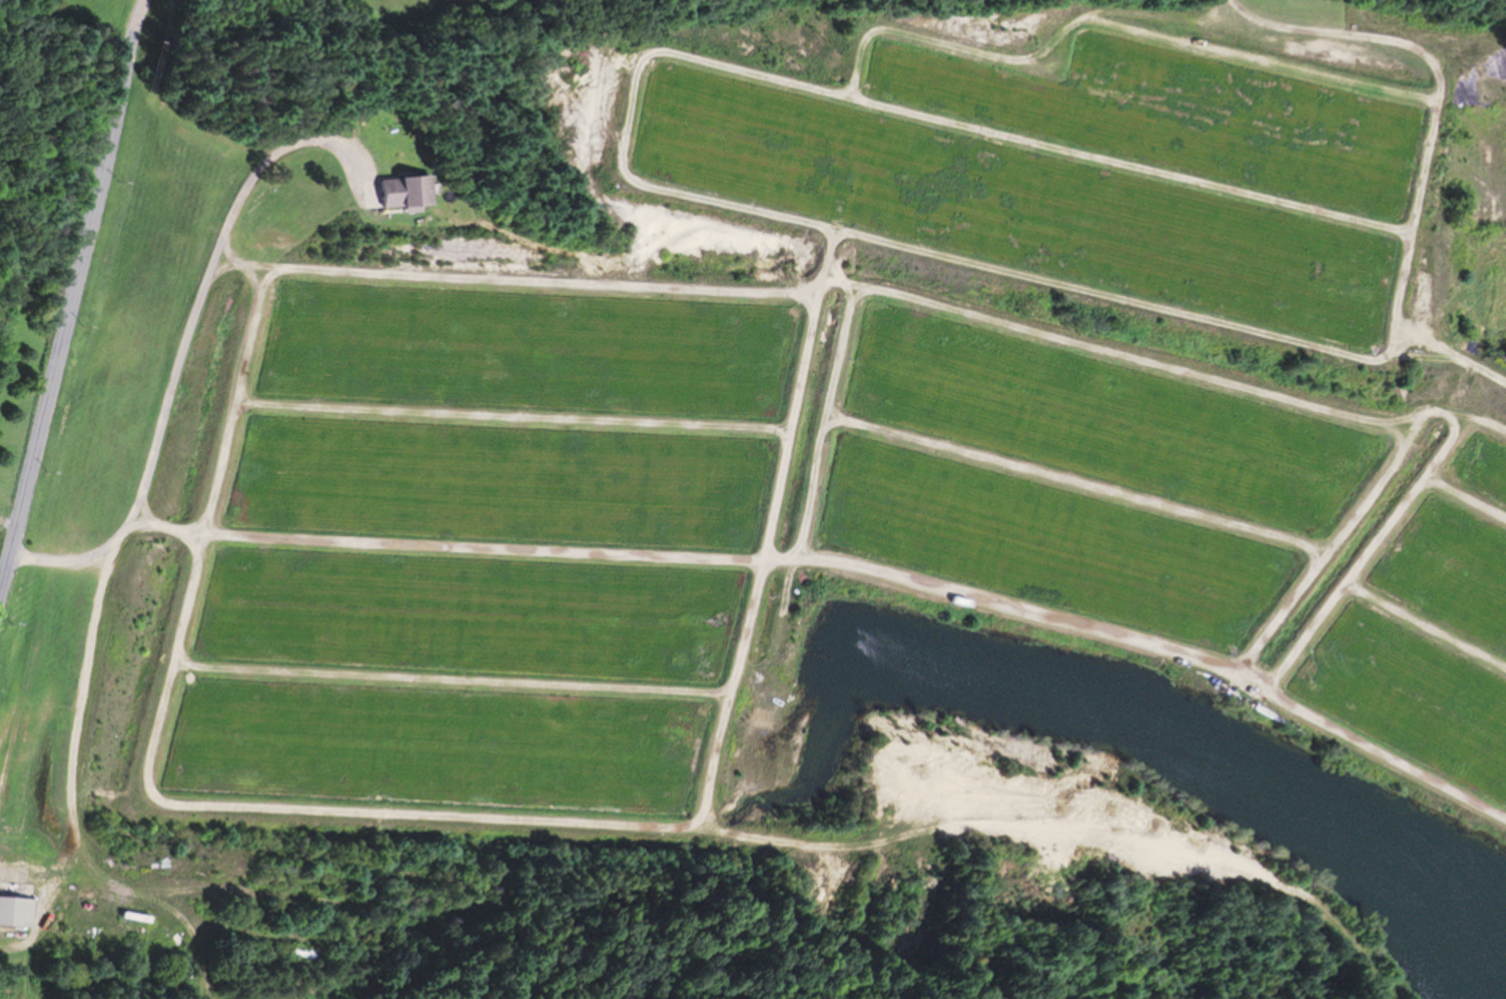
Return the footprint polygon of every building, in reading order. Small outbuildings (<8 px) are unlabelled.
[(363,178),(364,211),(404,211),(404,207),(418,206),(418,178),(363,178)] [(38,931),(40,902),(0,899),(0,928),(38,931)]
